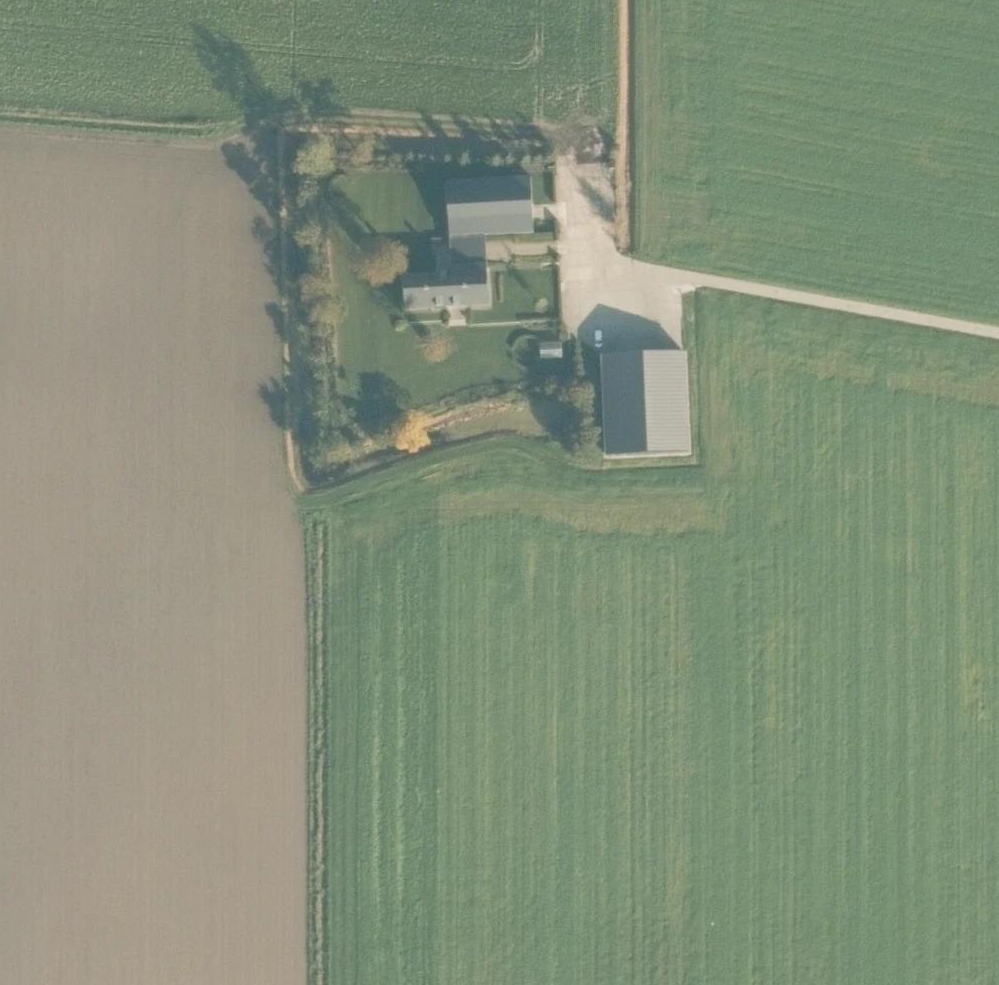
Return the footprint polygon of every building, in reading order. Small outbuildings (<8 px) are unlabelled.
[(442,185),(445,241),(529,236),(525,180),(442,185)] [(437,274),(405,275),(406,309),(490,305),(488,263),(452,264),(453,274),(437,274)] [(546,344),(547,358),(567,357),(566,343),(546,344)] [(691,450),(686,350),(603,354),(608,455),(691,450)]
